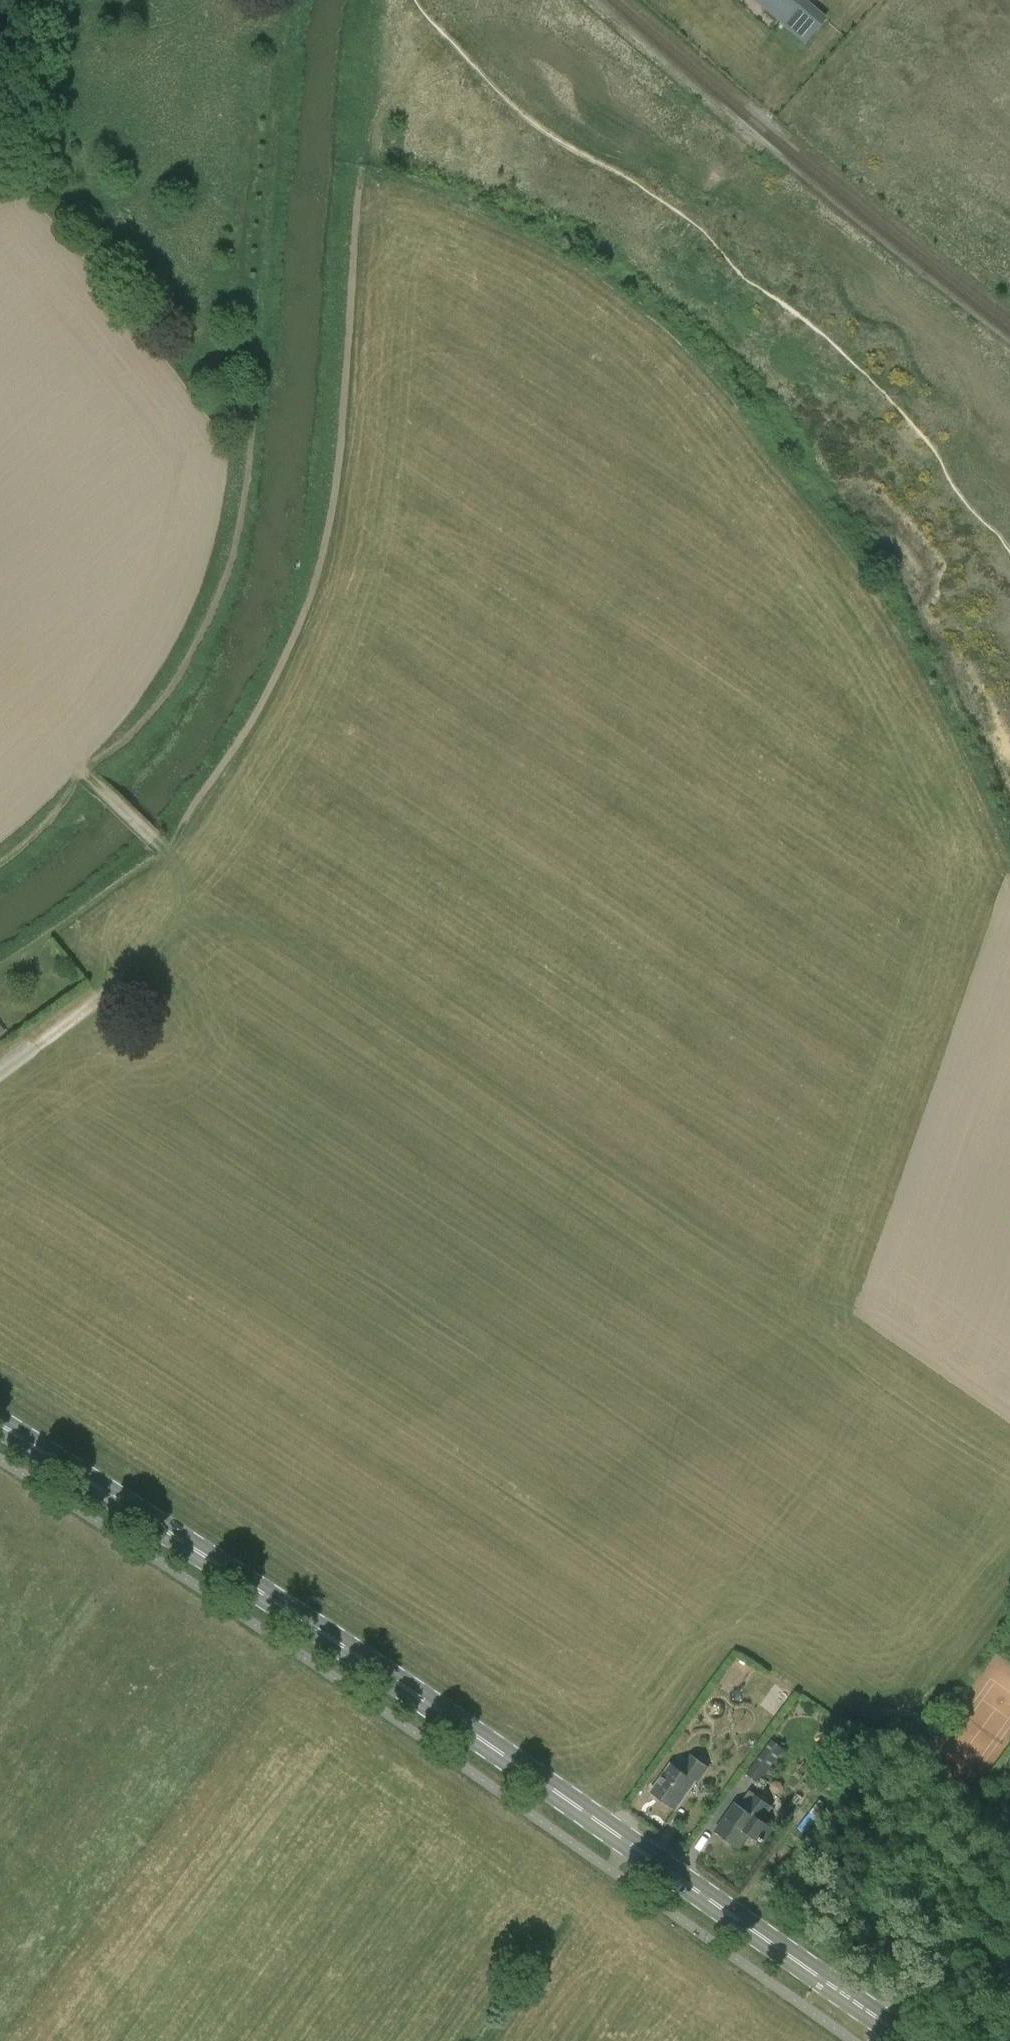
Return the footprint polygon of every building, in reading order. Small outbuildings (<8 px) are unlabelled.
[(805,44),(827,18),(805,0),(753,0),(805,44)] [(715,1696),(703,1713),(723,1728),(735,1711),(715,1696)] [(785,1750),(772,1740),(746,1775),(760,1785),(785,1750)] [(653,1792),(676,1808),(686,1795),(687,1796),(696,1782),(698,1783),(708,1768),(691,1756),(680,1770),(670,1764),(660,1778),(662,1779),(653,1792)] [(740,1847),(750,1834),(764,1844),(775,1829),(763,1821),(773,1807),(750,1791),(740,1806),(735,1802),(725,1816),(727,1817),(717,1831),(740,1847)]
